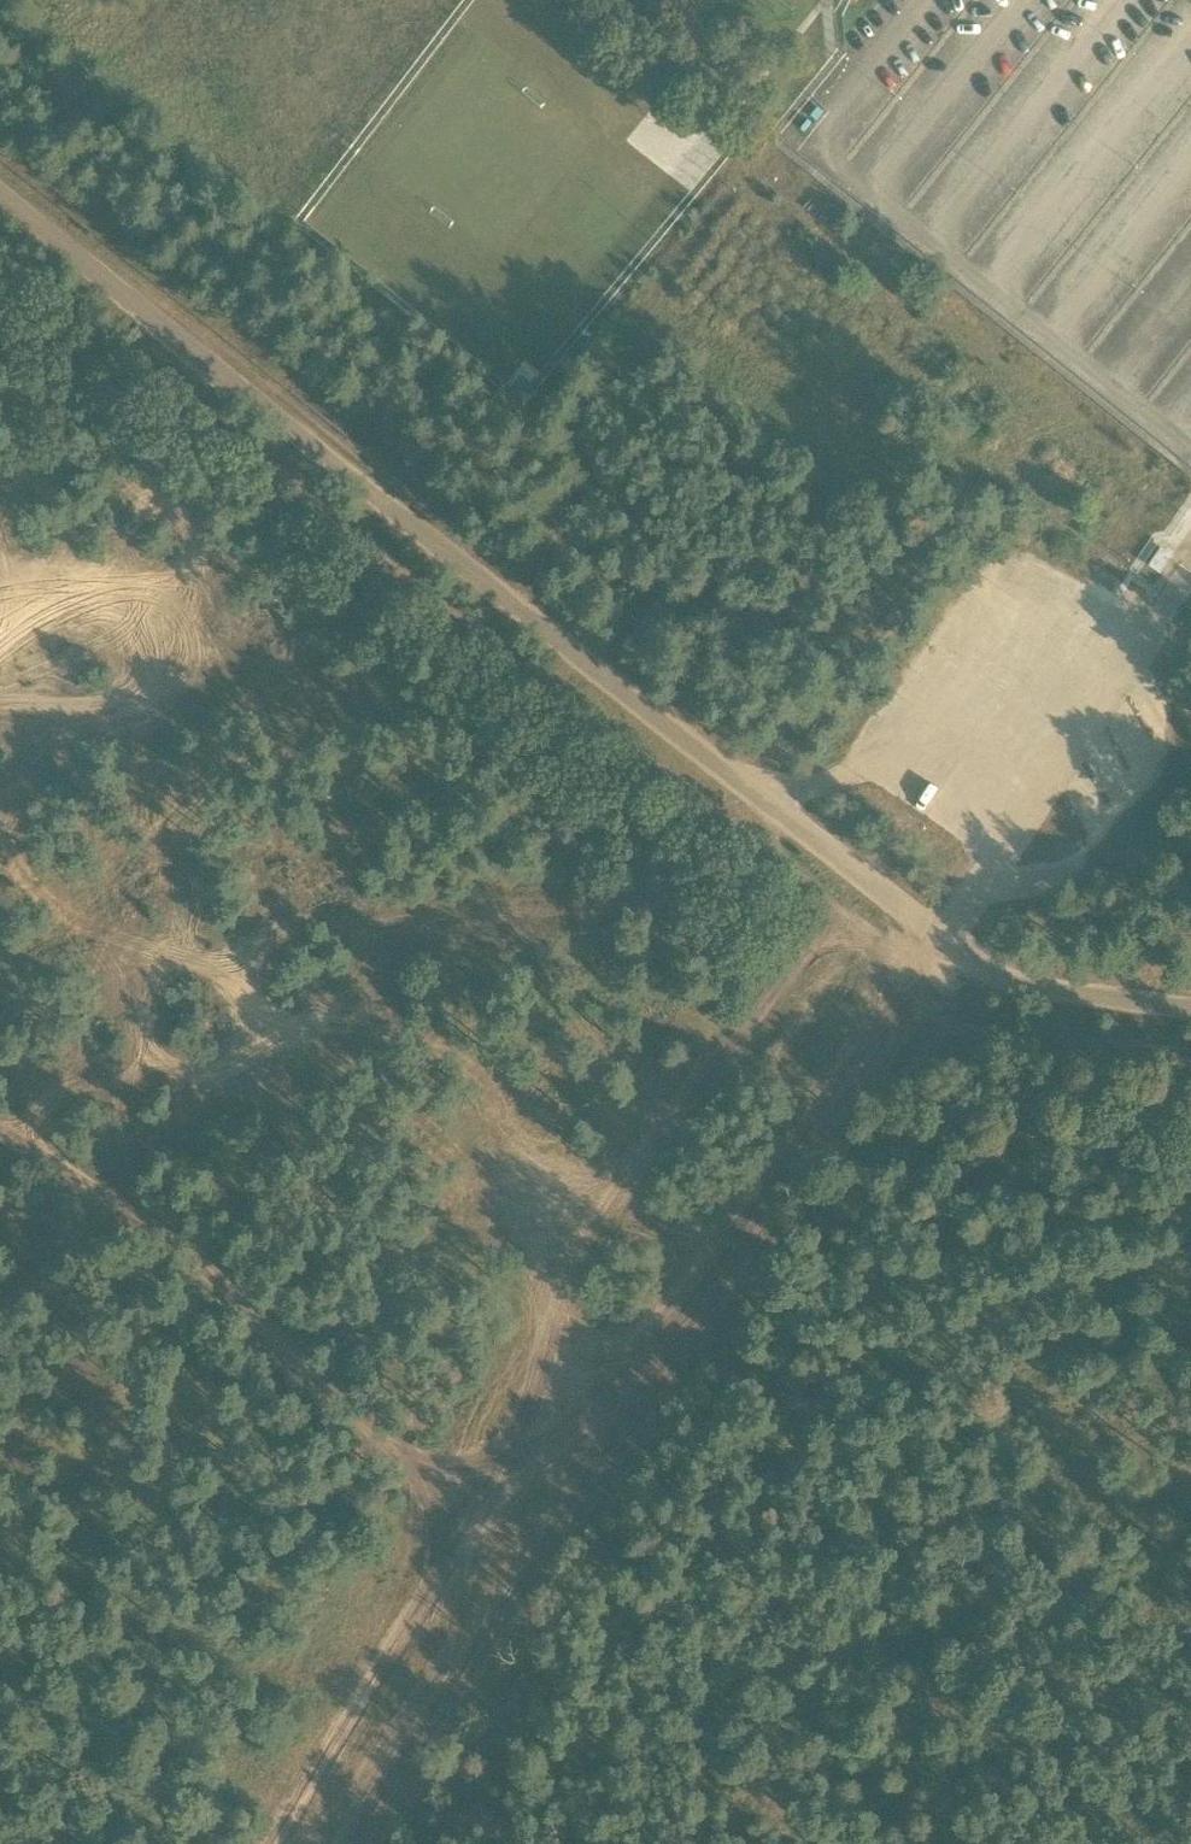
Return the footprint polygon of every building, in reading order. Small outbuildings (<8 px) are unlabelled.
[(1161,548),(1149,566),(1160,574),(1172,556),(1161,548)]
